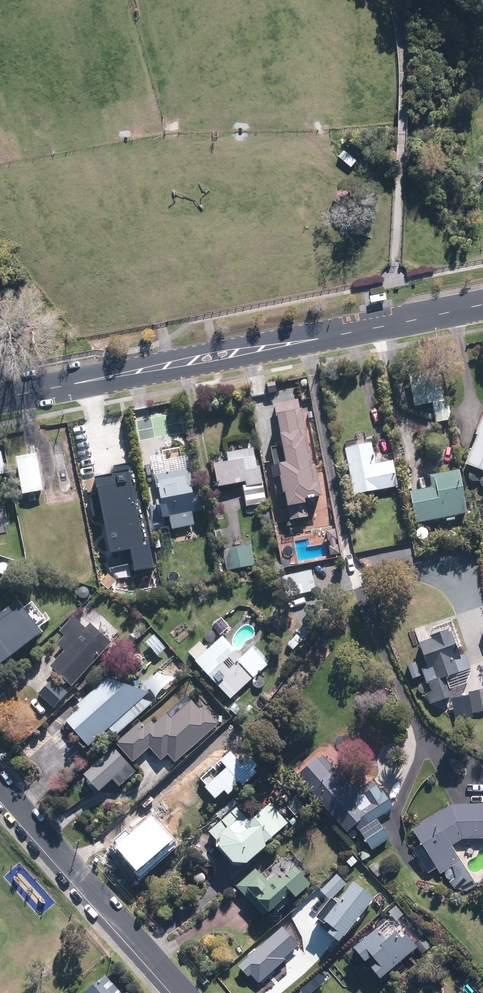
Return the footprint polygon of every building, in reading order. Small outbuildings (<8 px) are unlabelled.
[(371,299),(387,296),(386,289),(370,293),(371,299)] [(451,420),(440,371),(408,378),(415,407),(435,403),(439,423),(451,420)] [(475,433),(479,435),(467,464),(482,471),(482,414),(475,433)] [(373,441),(346,445),(355,496),(399,488),(394,458),(376,462),(373,441)] [(264,504),(255,447),(210,455),(215,490),(242,485),(245,507),(264,504)] [(38,454),(18,458),(24,496),(45,492),(38,454)] [(190,469),(155,475),(160,504),(148,506),(152,529),(165,527),(164,519),(172,517),(174,529),(195,525),(193,515),(204,513),(201,495),(195,497),(190,469)] [(410,492),(416,523),(467,514),(459,472),(430,477),(432,488),(410,492)] [(152,538),(143,489),(108,495),(110,509),(100,511),(105,540),(119,538),(120,544),(152,538)] [(329,491),(314,494),(320,530),(335,527),(329,491)] [(301,539),(281,544),(284,558),(305,553),(301,539)] [(253,545),(222,550),(226,571),(257,566),(253,545)] [(313,572),(281,578),(285,598),(317,591),(313,572)] [(43,632),(17,600),(0,614),(0,668),(43,632)] [(222,617),(214,625),(223,635),(231,628),(222,617)] [(73,686),(113,642),(92,624),(87,630),(73,618),(60,633),(64,637),(59,643),(67,650),(51,667),(73,686)] [(453,631),(420,643),(428,666),(419,670),(421,678),(430,705),(454,696),(448,678),(472,670),(466,654),(461,656),(453,631)] [(201,642),(189,652),(231,700),(268,667),(253,649),(241,660),(222,638),(208,651),(201,642)] [(421,678),(419,670),(416,662),(405,665),(410,681),(421,678)] [(68,695),(52,679),(37,694),(53,710),(68,695)] [(142,699),(149,694),(110,680),(64,719),(88,746),(109,728),(142,699)] [(467,694),(472,714),(482,712),(482,690),(467,694)] [(135,727),(116,743),(132,762),(149,747),(160,760),(168,754),(175,762),(221,723),(208,708),(203,712),(188,695),(156,723),(152,718),(146,723),(141,717),(133,724),(135,727)] [(153,703),(142,699),(109,728),(116,736),(153,703)] [(241,739),(228,725),(207,744),(221,759),(241,739)] [(318,743),(288,771),(347,835),(354,829),(373,850),(389,836),(375,822),(395,804),(374,780),(362,791),(318,743)] [(138,773),(114,747),(84,774),(101,793),(115,780),(122,788),(138,773)] [(243,763),(233,752),(202,780),(218,799),(224,793),(227,796),(237,787),(233,783),(240,777),(245,782),(263,765),(253,754),(243,763)] [(250,863),(289,823),(273,803),(244,825),(239,818),(220,833),(221,847),(235,864),(250,863)] [(412,830),(438,875),(445,871),(455,889),(467,892),(477,885),(452,847),(464,839),(482,839),(482,805),(453,805),(412,830)] [(374,857),(366,865),(379,877),(387,870),(374,857)] [(259,867),(237,887),(270,922),(314,882),(299,865),(284,879),(275,869),(267,876),(259,867)] [(337,873),(320,890),(329,899),(346,882),(337,873)] [(340,942),(374,897),(354,881),(337,902),(332,898),(317,917),(332,929),(328,933),(340,942)] [(378,927),(353,948),(380,979),(419,946),(415,942),(401,925),(387,937),(378,927)] [(415,942),(419,946),(424,952),(433,944),(425,934),(415,942)] [(106,975),(87,992),(123,992),(106,975)]
